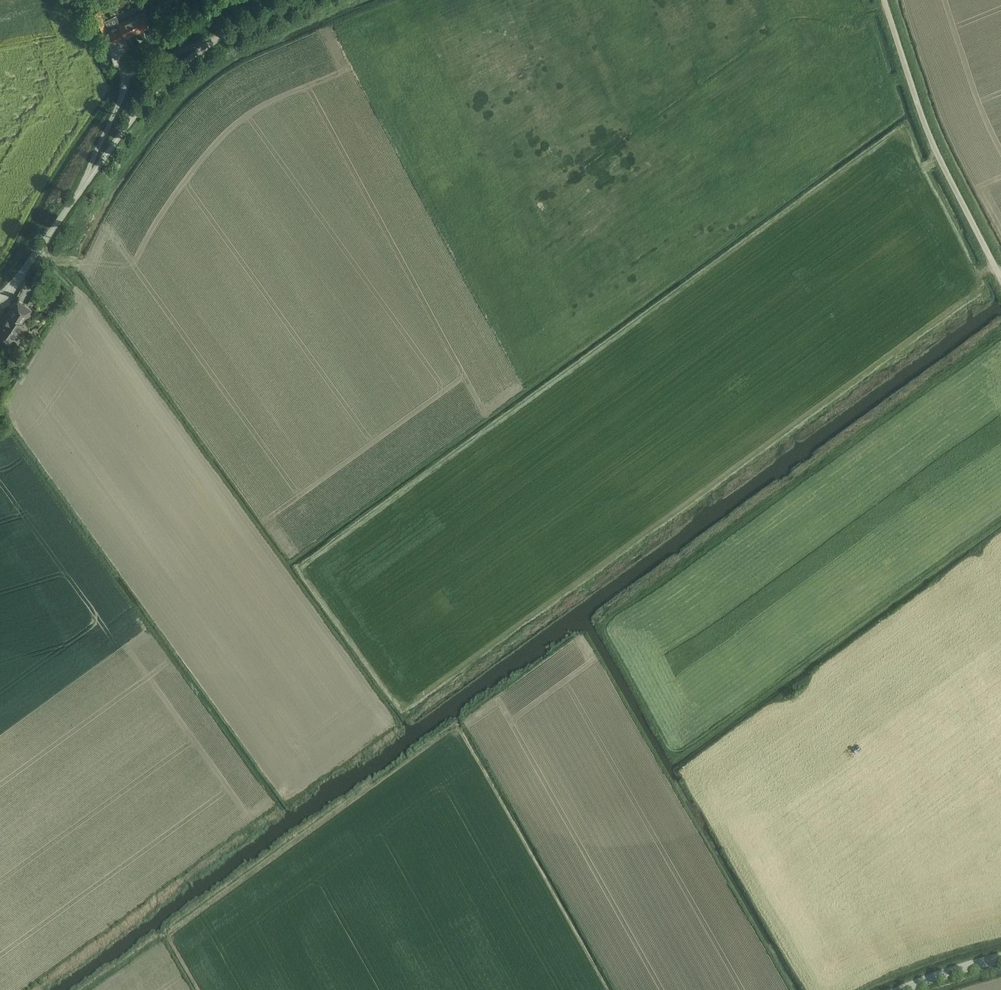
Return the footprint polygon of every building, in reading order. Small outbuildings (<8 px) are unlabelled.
[(99,32),(107,28),(99,10),(91,13),(99,32)] [(145,11),(131,17),(117,23),(119,28),(108,33),(114,45),(119,43),(117,40),(151,25),(145,11)] [(23,323),(31,306),(16,298),(7,315),(9,316),(8,318),(8,317),(6,321),(1,329),(8,333),(4,339),(10,342),(19,329),(20,329),(22,325),(23,323)]
